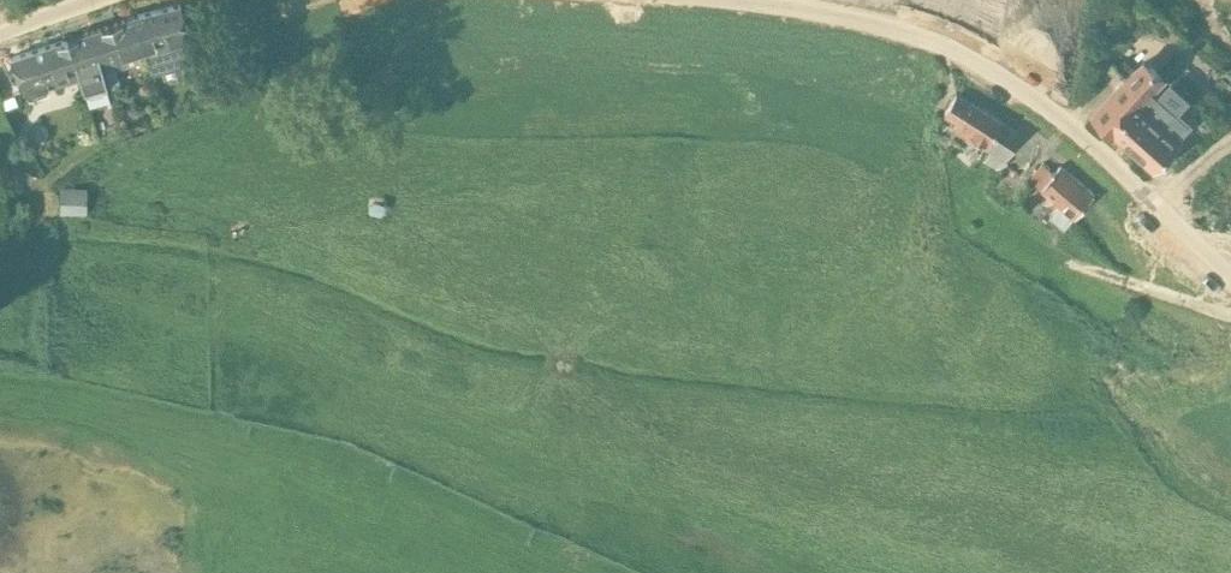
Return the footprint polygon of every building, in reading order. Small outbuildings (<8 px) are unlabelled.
[(197,56),(186,22),(185,21),(181,7),(179,3),(137,13),(132,15),(144,56),(150,70),(172,63),(197,56)] [(194,18),(191,10),(189,4),(181,7),(185,21),(194,18)] [(144,56),(132,15),(88,30),(101,70),(144,56)] [(101,70),(88,30),(66,37),(79,77),(83,90),(105,82),(101,70)] [(79,77),(66,37),(10,56),(23,93),(79,77)] [(1178,142),(1138,105),(1162,79),(1154,71),(1155,70),(1152,67),(1151,68),(1143,61),(1094,115),(1154,169),(1154,170),(1180,141),(1179,141),(1178,142)] [(120,83),(114,66),(101,70),(105,82),(107,88),(120,83)] [(1013,148),(976,126),(960,149),(993,180),(1013,148)] [(1087,197),(1055,173),(1033,198),(1070,223),(1087,197)] [(86,186),(59,186),(59,212),(85,212),(86,186)]
